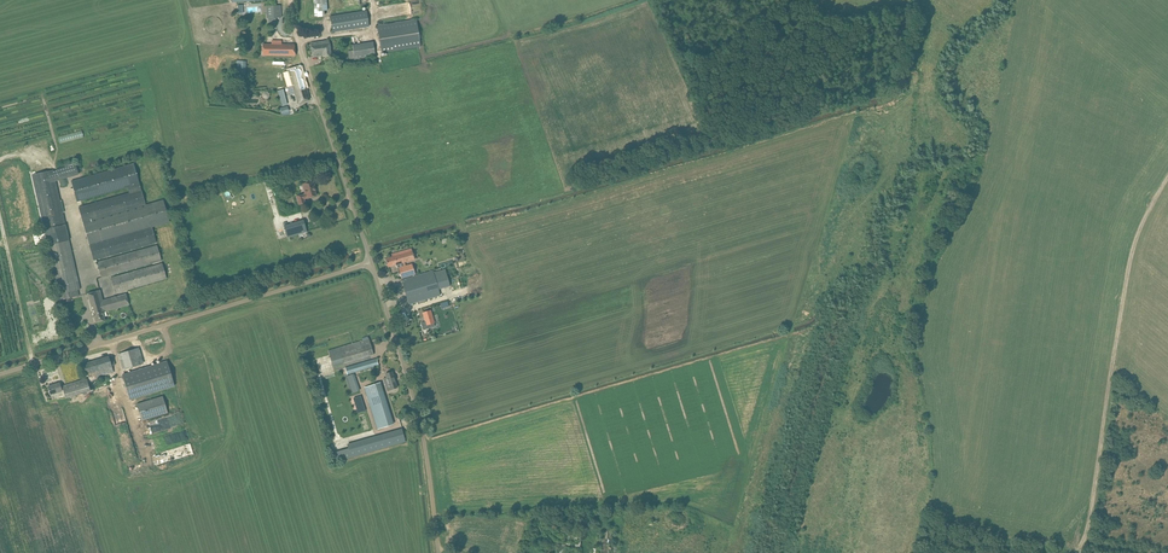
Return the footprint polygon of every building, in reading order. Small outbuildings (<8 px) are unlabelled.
[(328,10),(328,0),(314,0),(315,17),(324,16),(323,10),(328,10)] [(276,22),(276,18),(281,18),(280,6),(267,6),(268,22),(276,22)] [(333,32),(368,27),(365,11),(330,17),(333,32)] [(421,47),(416,20),(377,26),(382,53),(421,47)] [(262,55),(295,56),(294,45),(281,45),(281,41),(272,41),(272,45),(263,45),(262,55)] [(375,41),(353,44),(354,50),(348,50),(349,59),(355,58),(355,59),(377,57),(375,41)] [(323,58),(331,57),(329,42),(311,44),(312,58),(323,57),(323,58)] [(237,61),(236,75),(236,83),(244,83),(244,75),(242,75),(243,61),(237,61)] [(297,103),(304,101),(310,99),(300,67),(283,72),(290,95),(295,94),(297,103)] [(278,91),(282,106),(287,104),(285,97),(286,97),(284,89),(278,91)] [(128,187),(129,193),(78,207),(83,223),(146,206),(146,204),(141,189),(140,184),(134,163),(71,181),(77,202),(128,187)] [(32,175),(46,235),(60,300),(79,295),(77,290),(80,289),(55,180),(78,173),(76,164),(56,169),(57,170),(53,171),(32,175)] [(306,199),(316,196),(314,187),(315,187),(313,181),(303,184),(305,189),(304,189),(305,194),(296,197),(299,205),(305,203),(304,199),(306,199)] [(146,206),(83,223),(84,228),(94,261),(156,243),(152,227),(170,222),(163,200),(146,204),(146,206)] [(284,226),(285,231),(287,237),(307,231),(303,220),(284,226)] [(161,261),(157,245),(97,262),(102,277),(161,261)] [(408,304),(414,302),(440,295),(433,271),(416,276),(416,274),(415,274),(412,264),(404,266),(403,263),(415,259),(411,249),(392,254),(392,257),(385,259),(388,267),(397,264),(408,304)] [(111,279),(113,287),(115,292),(155,281),(166,278),(162,264),(111,279)] [(126,294),(102,301),(100,290),(88,294),(96,323),(105,320),(102,312),(129,305),(126,294)] [(423,316),(418,317),(422,330),(429,328),(427,319),(431,317),(429,310),(422,313),(423,316)] [(333,367),(373,355),(369,339),(328,351),(333,367)] [(142,364),(137,348),(118,354),(123,370),(142,364)] [(109,356),(83,364),(87,375),(96,372),(97,377),(114,373),(112,366),(116,365),(114,356),(109,357),(109,356)] [(376,359),(345,368),(347,374),(378,365),(376,359)] [(123,375),(130,399),(161,390),(174,386),(167,362),(153,366),(123,375)] [(387,389),(397,386),(392,372),(385,374),(387,378),(384,379),(387,389)] [(347,376),(353,393),(361,390),(355,373),(347,376)] [(66,398),(90,391),(86,379),(62,386),(66,398)] [(48,387),(50,392),(50,394),(62,391),(61,389),(59,383),(48,387)] [(365,388),(379,429),(394,424),(382,389),(381,389),(379,384),(365,388)] [(162,396),(137,404),(142,421),(168,413),(162,396)] [(361,396),(354,399),(358,413),(365,410),(361,396)] [(334,461),(407,443),(404,429),(348,443),(350,448),(332,452),(334,461)]
